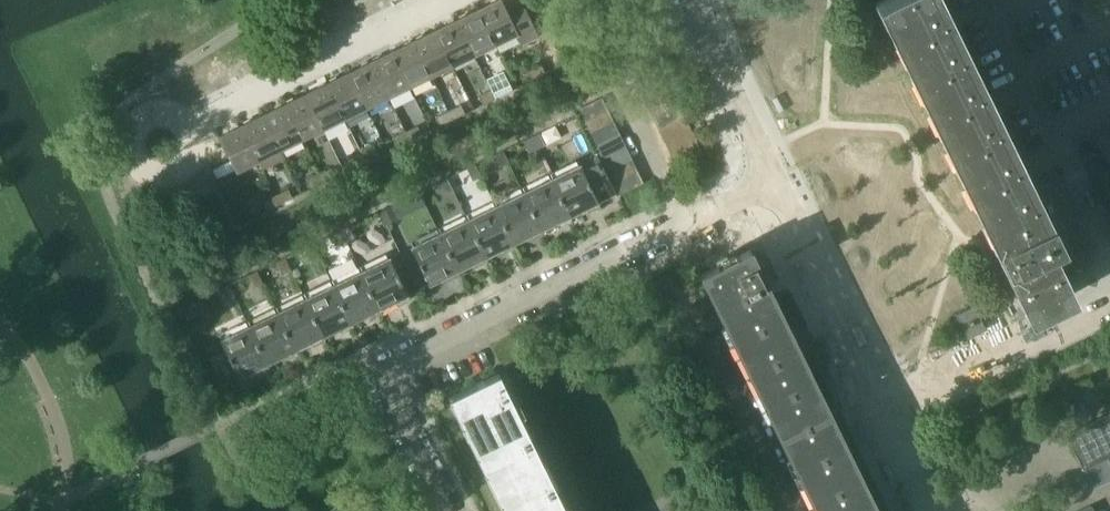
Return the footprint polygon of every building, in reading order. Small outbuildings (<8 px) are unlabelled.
[(501,0),(497,0),(478,9),(495,44),(516,34),(521,44),(538,35),(525,8),(509,16),(501,0)] [(975,89),(932,0),(879,0),(997,242),(991,245),(1026,317),(1027,316),(1024,310),(1068,288),(1071,295),(1073,294),(1064,276),(1093,262),(1088,253),(1082,255),(1066,223),(1075,218),(1058,182),(1048,186),(1047,184),(1026,194),(975,89)] [(478,9),(456,20),(473,55),(495,44),(478,9)] [(456,20),(435,30),(452,65),(473,55),(456,20)] [(435,30),(413,41),(430,76),(452,65),(435,30)] [(413,41),(392,52),(409,87),(430,76),(413,41)] [(392,52),(370,62),(387,97),(409,87),(392,52)] [(370,62),(349,73),(366,108),(387,97),(370,62)] [(528,71),(532,80),(545,74),(541,65),(528,71)] [(349,73),(327,83),(344,118),(366,108),(349,73)] [(667,81),(641,93),(647,106),(673,93),(667,81)] [(327,83),(305,94),(323,129),(344,118),(327,83)] [(503,83),(490,89),(495,98),(507,92),(503,83)] [(478,95),(482,104),(495,98),(490,89),(478,95)] [(673,93),(647,106),(653,118),(679,105),(673,93)] [(305,94),(284,104),(301,139),(323,129),(305,94)] [(601,97),(575,110),(581,122),(607,110),(601,97)] [(301,139),(284,104),(262,115),(279,150),(301,139)] [(460,104),(447,110),(452,119),(464,113),(460,104)] [(679,105),(653,118),(658,129),(684,117),(679,105)] [(435,117),(439,125),(452,119),(447,110),(435,117)] [(607,110),(581,122),(587,135),(613,122),(607,110)] [(279,150),(262,115),(241,125),(258,160),(262,169),(283,159),(279,150)] [(684,117),(658,129),(665,142),(690,129),(684,117)] [(613,122),(587,135),(593,147),(619,134),(613,122)] [(258,160),(241,125),(218,136),(236,171),(258,160)] [(417,125),(404,132),(409,140),(421,134),(417,125)] [(690,129),(665,142),(670,154),(696,141),(690,129)] [(1093,137),(1106,163),(1109,161),(1109,139),(1106,131),(1093,137)] [(392,138),(396,146),(409,140),(404,132),(392,138)] [(544,145),(538,133),(531,137),(536,149),(544,145)] [(619,134),(593,147),(599,158),(624,146),(619,134)] [(531,137),(522,141),(528,153),(536,149),(531,137)] [(696,141),(670,154),(676,166),(702,153),(696,141)] [(624,146),(599,158),(605,171),(631,158),(624,146)] [(374,147),(361,153),(365,161),(378,155),(374,147)] [(502,151),(494,154),(500,166),(508,162),(502,151)] [(349,159),(353,168),(365,161),(361,153),(349,159)] [(579,165),(551,178),(569,216),(615,193),(597,156),(580,165),(579,165)] [(631,158),(605,171),(610,183),(636,170),(631,158)] [(474,164),(466,168),(472,180),(480,176),(474,164)] [(331,168),(318,174),(322,183),(335,176),(331,168)] [(636,170),(610,183),(617,195),(642,183),(636,170)] [(306,180),(310,189),(322,183),(318,174),(306,180)] [(447,178),(439,182),(444,194),(452,190),(447,178)] [(551,178),(523,192),(541,230),(569,216),(551,178)] [(288,189),(275,195),(279,204),(292,198),(288,189)] [(419,192),(411,195),(417,207),(424,204),(419,192)] [(523,192),(495,206),(513,243),(541,230),(523,192)] [(262,201),(267,210),(279,204),(275,195),(262,201)] [(495,206),(467,219),(486,257),(513,243),(495,206)] [(467,219),(439,233),(458,270),(486,257),(467,219)] [(354,238),(348,226),(340,230),(346,242),(354,238)] [(340,230),(332,234),(338,246),(346,242),(340,230)] [(439,233),(410,247),(429,284),(458,270),(439,233)] [(312,243),(304,247),(310,259),(318,255),(312,243)] [(766,282),(777,277),(768,257),(756,263),(750,249),(699,274),(815,510),(877,510),(766,282)] [(284,257),(276,261),(282,273),(290,269),(284,257)] [(389,257),(361,271),(379,309),(407,295),(389,257)] [(256,271),(248,275),(254,287),(262,283),(256,271)] [(361,271),(332,285),(351,322),(379,309),(361,271)] [(228,284),(220,288),(226,300),(234,296),(228,284)] [(332,285),(304,299),(323,336),(351,322),(332,285)] [(304,299),(276,312),(295,350),(323,336),(304,299)] [(973,305),(954,314),(966,338),(985,329),(973,305)] [(276,312),(249,326),(267,363),(295,350),(276,312)] [(249,326),(220,340),(238,377),(267,363),(249,326)] [(498,372),(450,395),(507,510),(566,510),(498,372)] [(1056,403),(1060,412),(1083,402),(1079,393),(1056,403)] [(1065,434),(1082,469),(1084,468),(1106,457),(1109,465),(1109,412),(1065,434)] [(1084,468),(1094,489),(1109,481),(1109,465),(1106,457),(1084,468)]
